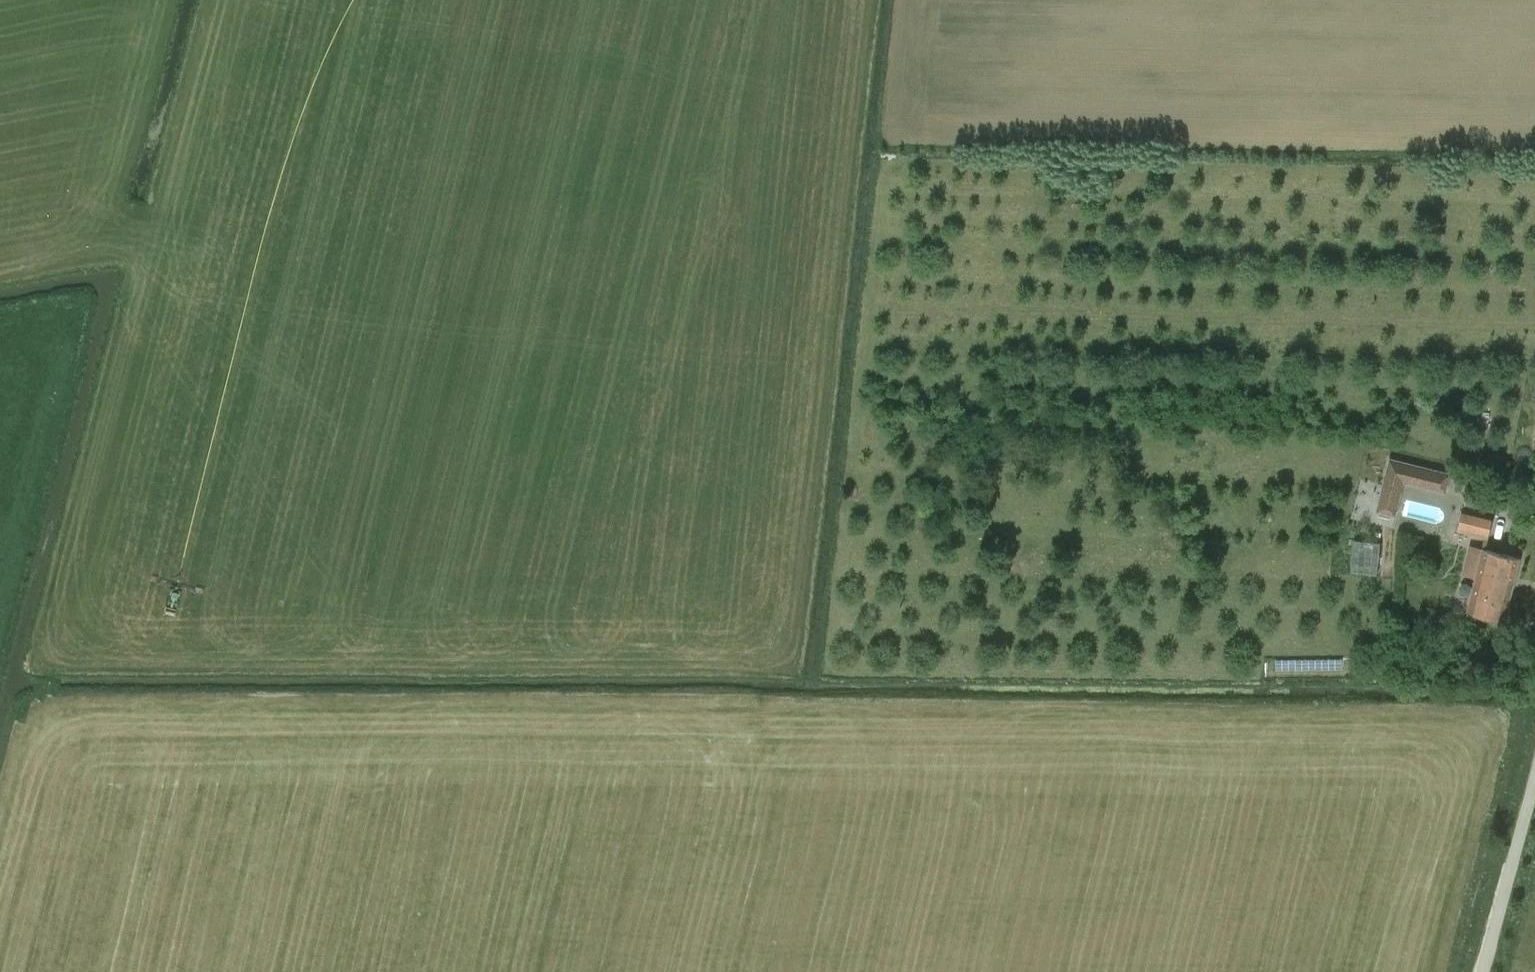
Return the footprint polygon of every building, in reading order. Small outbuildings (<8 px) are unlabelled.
[(1391,460),(1379,510),(1394,514),(1403,479),(1445,490),(1448,474),(1391,460)] [(1465,497),(1456,531),(1488,539),(1496,504),(1465,497)] [(1354,538),(1349,571),(1377,575),(1382,542),(1354,538)] [(1520,557),(1482,548),(1467,611),(1504,620),(1520,557)] [(1277,669),(1342,666),(1342,657),(1277,660),(1277,669)]
